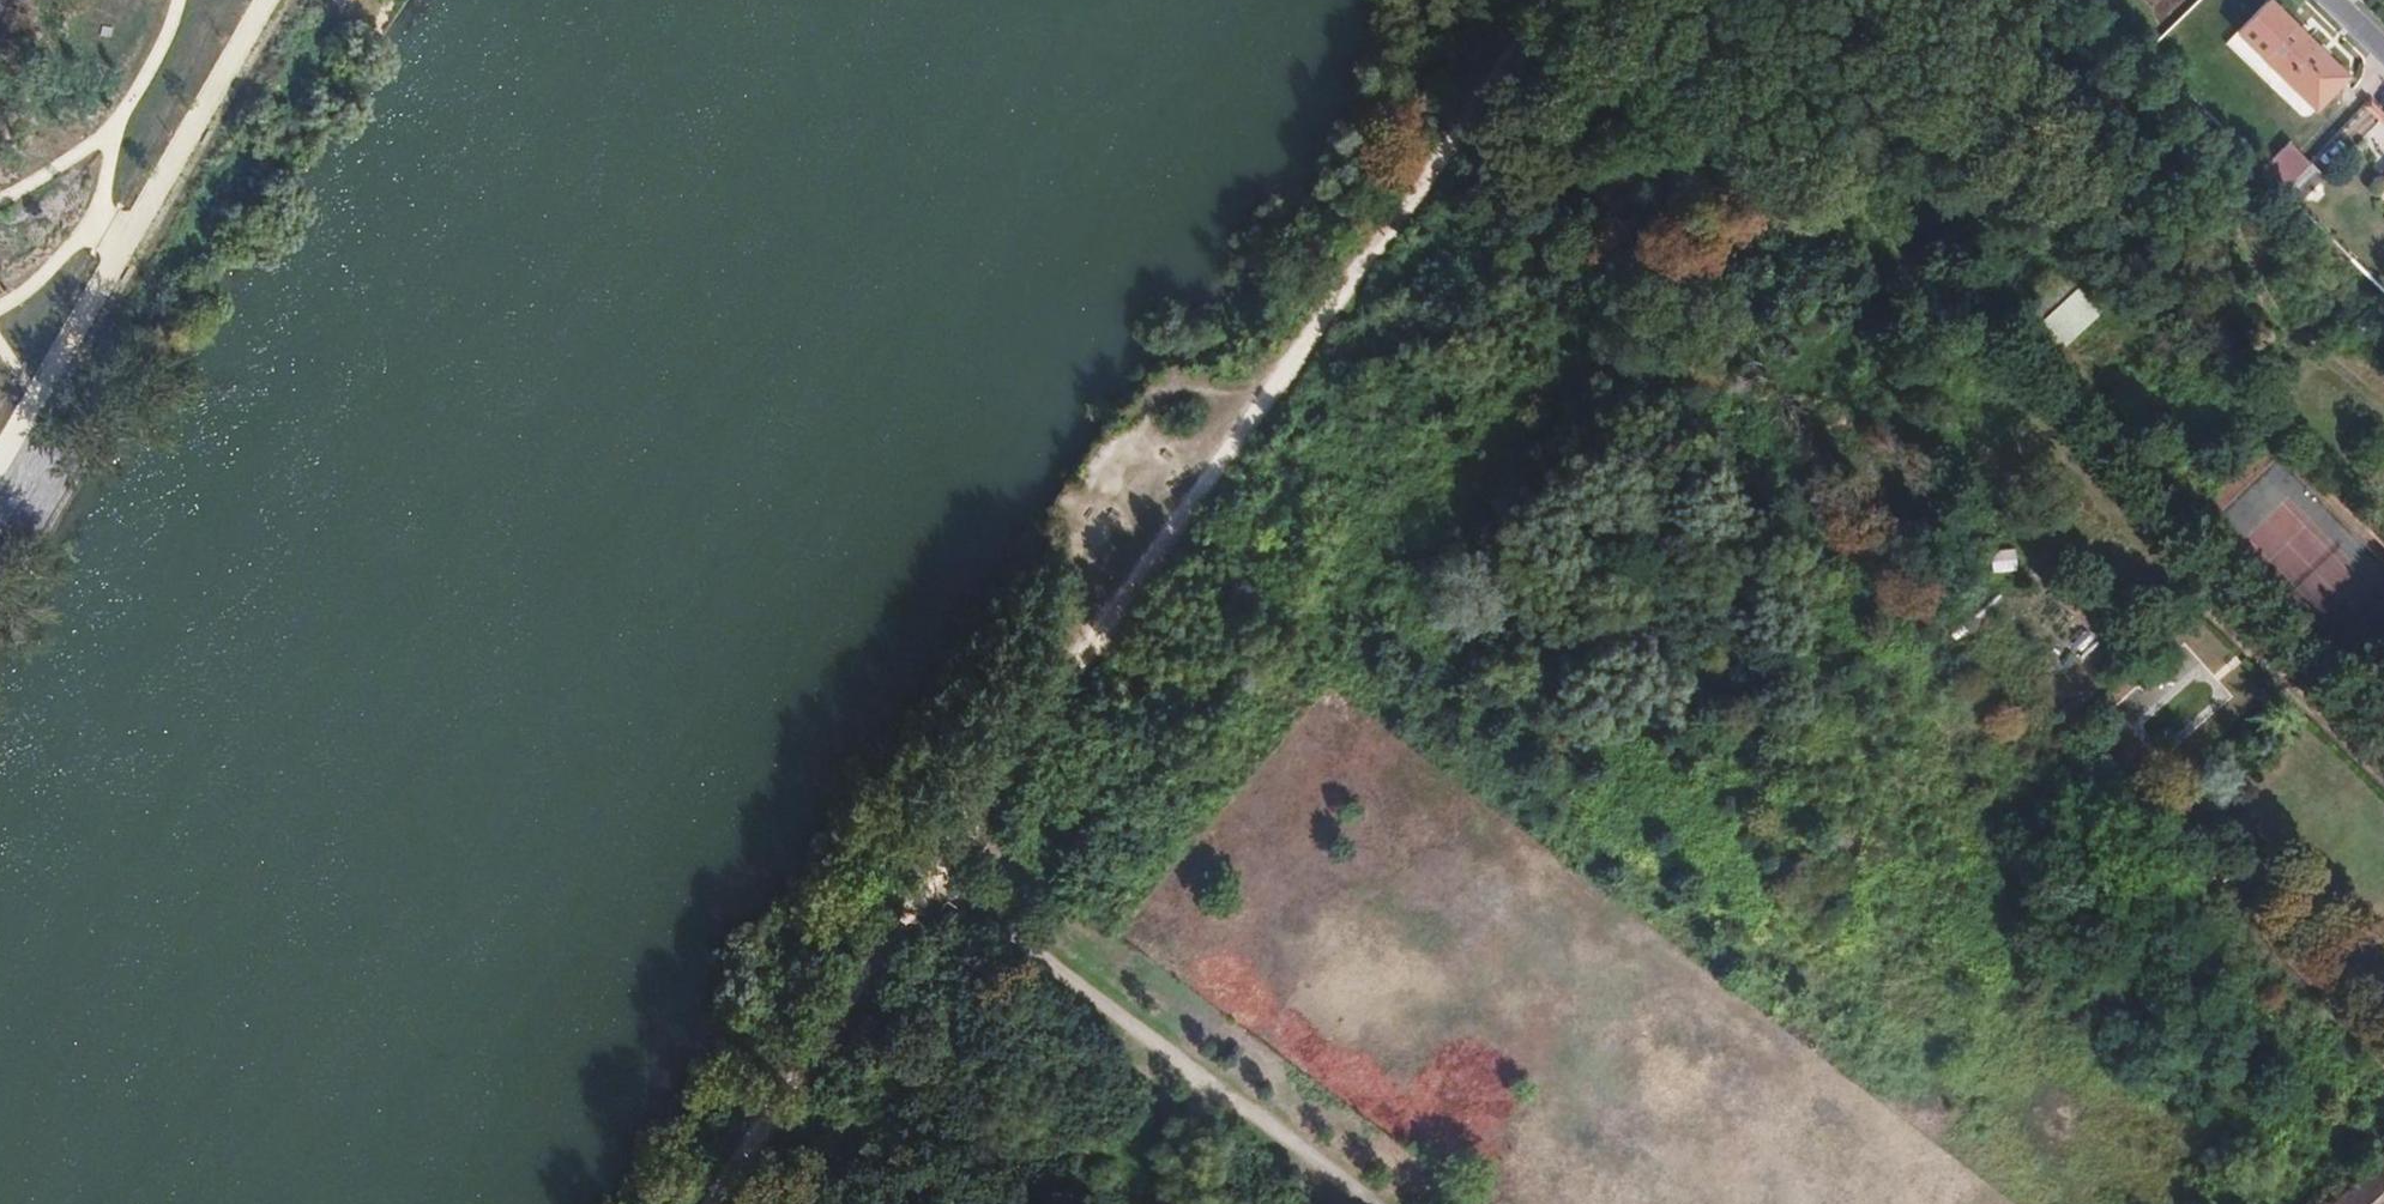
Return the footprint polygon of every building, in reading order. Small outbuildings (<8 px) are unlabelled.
[(2345,81),(2274,8),(2242,39),(2312,112),(2345,81)] [(2383,125),(2383,114),(2360,102),(2346,130),(2375,143),(2383,125)] [(2275,191),(2319,145),(2294,124),(2254,170),(2275,191)] [(2297,213),(2325,185),(2305,169),(2280,195),(2297,213)] [(2054,355),(2098,314),(2075,289),(2031,329),(2054,355)] [(2378,1159),(2334,1203),(2383,1203),(2383,1165),(2378,1159)]
